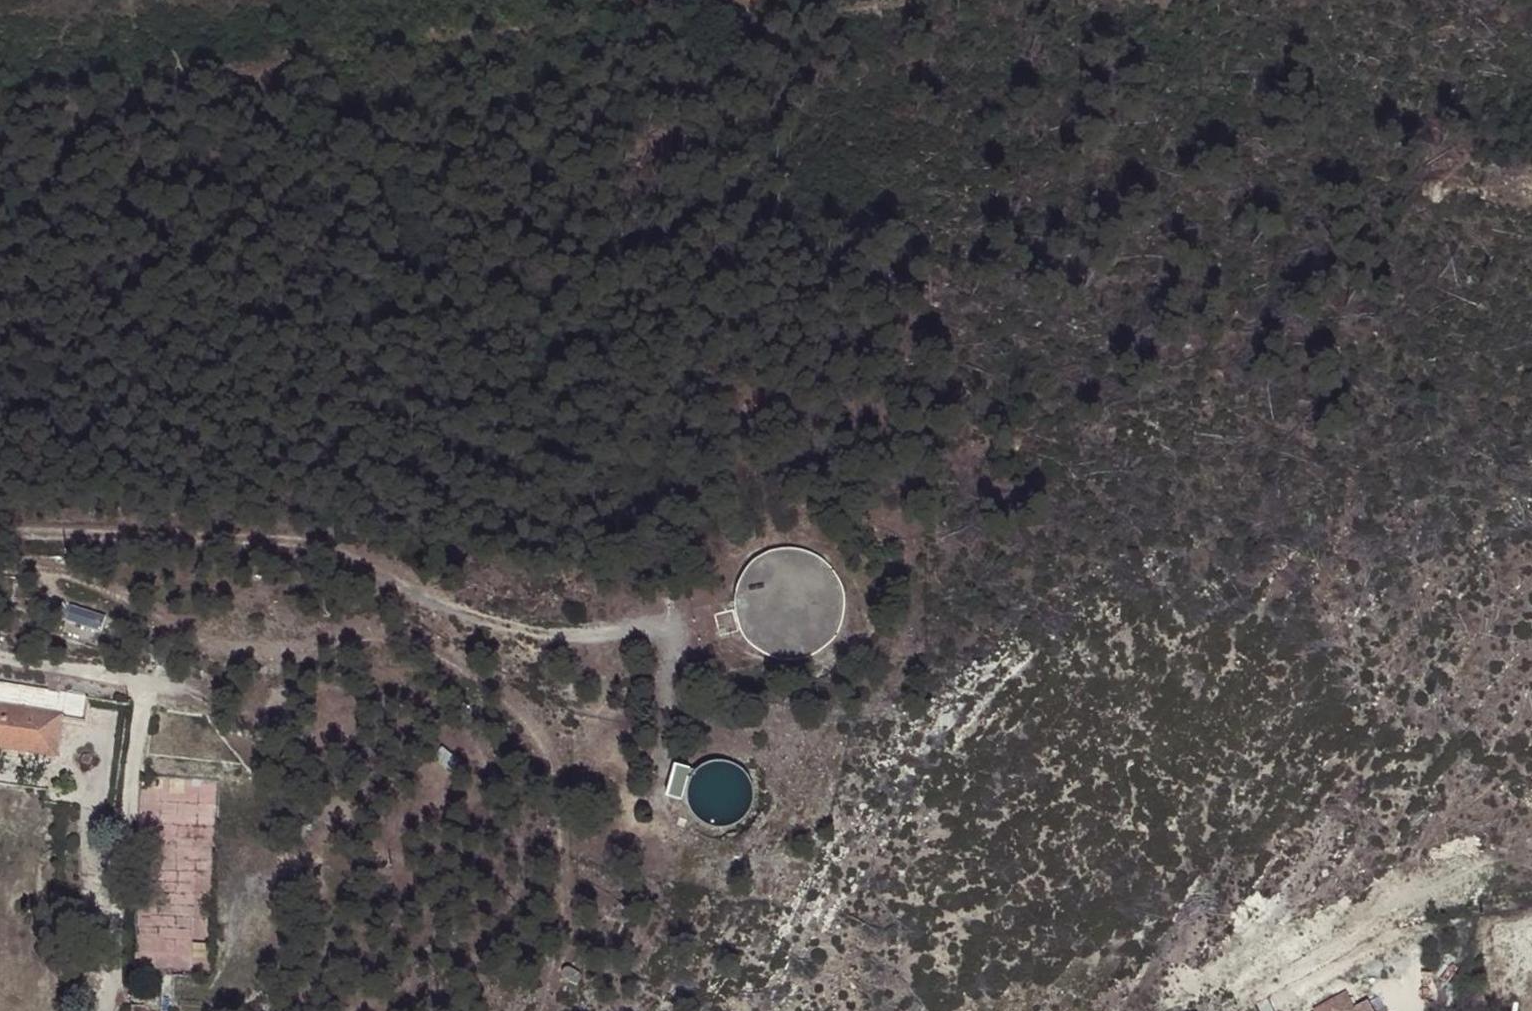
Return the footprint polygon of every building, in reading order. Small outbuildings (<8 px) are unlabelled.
[(788,552),(781,553),(777,554),(773,555),(770,556),(766,557),(763,559),(760,561),(757,563),(754,566),(751,568),(748,571),(746,574),(744,577),(742,581),(740,584),(739,588),(738,591),(737,595),(736,599),(736,602),(735,606),(736,610),(736,614),(737,618),(737,621),(739,625),(740,628),(742,632),(743,635),(746,638),(748,641),(750,644),(753,647),(756,649),(759,652),(762,654),(766,655),(769,657),(773,658),(776,659),(780,660),(784,661),(788,661),(791,661),(795,661),(799,660),(803,660),(806,659),(810,657),(813,656),(817,654),(820,652),(823,650),(826,647),(829,645),(831,642),(834,639),(836,636),(838,633),(840,629),(841,626),(842,622),(843,618),(844,615),(844,611),(844,607),(844,603),(844,599),(843,596),(842,592),(841,588),(840,585),(838,581),(836,578),(834,575),(832,572),(829,569),(827,566),(824,564),(821,562),(817,560),(814,558),(811,556),(807,555),(803,554),(800,553),(796,552),(793,552),(788,552)] [(0,681),(0,746),(52,754),(59,716),(84,720),(88,695),(62,691),(63,684),(52,683),(51,690),(0,681)] [(745,771),(736,765),(725,762),(715,762),(704,766),(698,771),(696,773),(690,782),(688,793),(689,804),(694,814),(701,822),(711,826),(722,828),(733,826),(742,820),(750,812),(754,802),(754,791),(751,780),(745,771)] [(698,771),(675,766),(667,798),(689,804),(688,793),(690,782),(696,773),(698,771)] [(1414,966),(1400,972),(1406,985),(1420,979),(1414,966)] [(144,990),(133,990),(134,1001),(144,1001),(144,990)]
